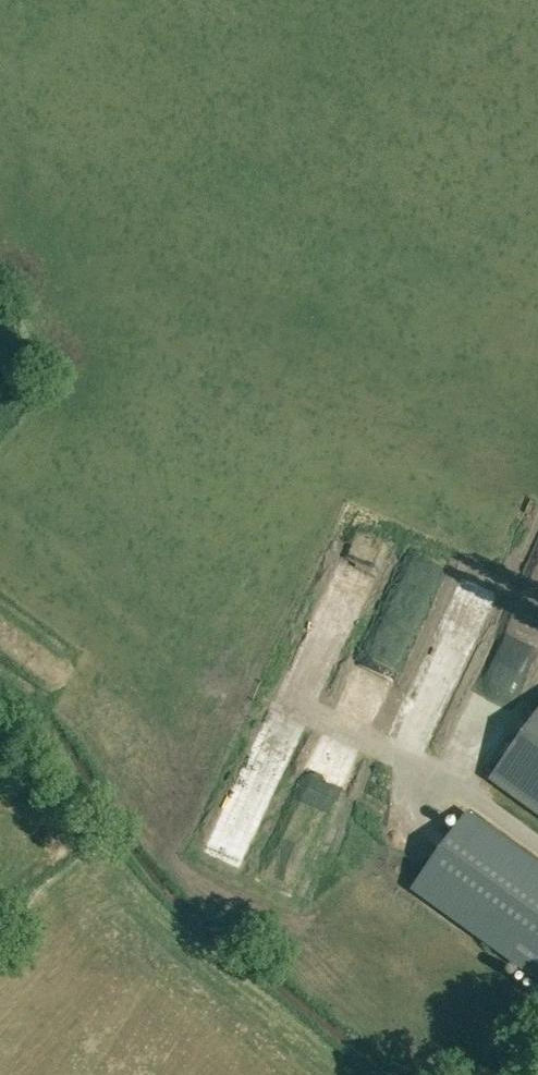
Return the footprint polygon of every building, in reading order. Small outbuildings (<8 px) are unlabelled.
[(491,780),(537,814),(537,714),(491,780)] [(523,969),(537,980),(537,864),(467,812),(412,888),(523,969)]
